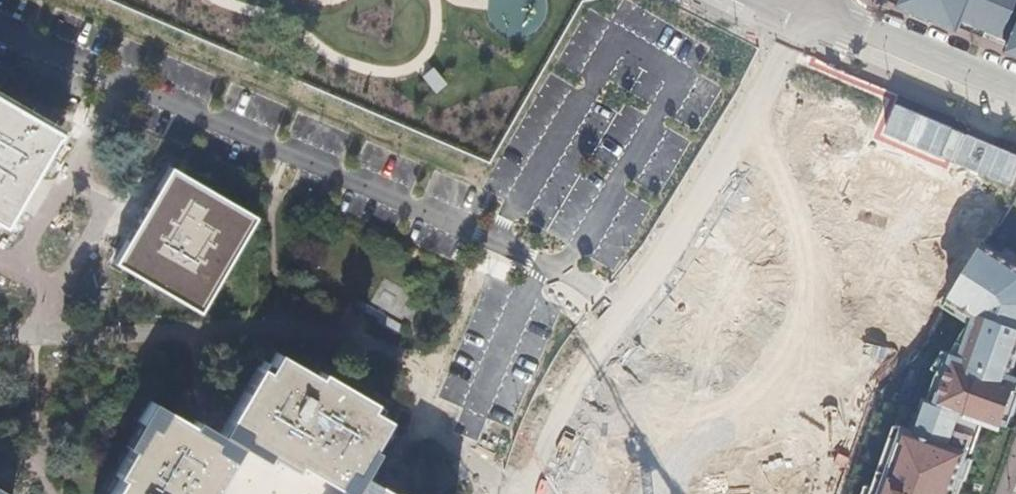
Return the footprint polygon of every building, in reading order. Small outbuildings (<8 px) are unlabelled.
[(929,20),(939,0),(883,0),(929,20)] [(929,20),(939,25),(943,17),(983,34),(997,0),(939,0),(929,20)] [(983,34),(979,42),(1015,58),(1015,0),(997,0),(983,34)] [(2,229),(42,158),(55,137),(0,105),(0,228),(2,229)] [(257,221),(171,172),(116,265),(202,315),(257,221)] [(831,273),(842,279),(849,267),(865,276),(909,197),(882,182),(831,273)] [(1015,368),(1015,262),(975,234),(940,294),(965,309),(935,364),(917,424),(896,418),(872,493),(955,493),(969,453),(974,453),(986,419),(1004,425),(1015,389),(1015,375),(1014,375),(1015,368)] [(587,468),(640,365),(534,311),(481,414),(587,468)] [(338,412),(351,389),(325,374),(321,379),(279,355),(269,371),(262,368),(259,373),(338,412)] [(259,373),(220,442),(154,406),(143,424),(149,428),(119,479),(124,482),(117,493),(218,493),(248,441),(298,469),(301,465),(333,483),(375,412),(373,410),(376,404),(351,389),(338,412),(259,373)] [(333,483),(351,493),(405,493),(361,470),(390,421),(375,412),(333,483)]
